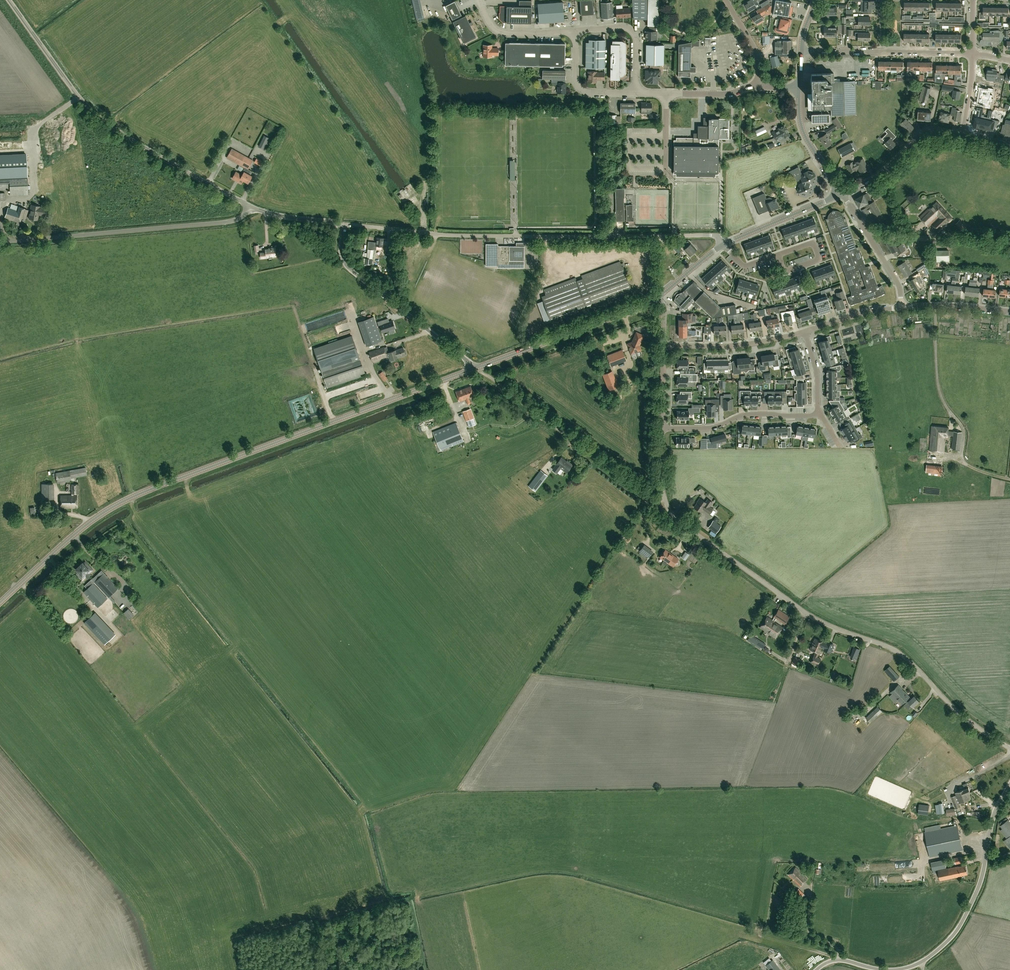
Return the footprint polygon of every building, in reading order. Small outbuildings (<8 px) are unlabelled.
[(417,19),(424,17),(420,0),(413,0),(417,19)] [(594,15),(593,0),(586,0),(580,0),(581,16),(594,15)] [(659,0),(648,0),(648,26),(649,26),(649,29),(651,29),(651,32),(645,31),(645,35),(646,35),(646,39),(657,40),(657,32),(656,32),(656,26),(659,26),(659,0)] [(747,4),(747,3),(743,4),(746,9),(747,8),(749,11),(756,7),(759,5),(758,3),(759,2),(758,0),(750,0),(747,2),(748,3),(747,4)] [(791,15),(791,14),(793,7),(793,6),(792,6),(791,5),(792,2),(782,0),(775,0),(772,14),(789,17),(789,15),(790,16),(791,15)] [(463,17),(455,1),(446,5),(452,19),(454,18),(455,21),(454,22),(464,43),(476,37),(470,26),(470,25),(471,25),(471,24),(470,23),(469,24),(469,23),(466,16),(463,17)] [(874,9),(874,1),(863,1),(863,9),(863,13),(871,13),(871,9),(874,9)] [(538,4),(539,24),(564,22),(563,2),(538,4)] [(602,19),(613,18),(612,2),(601,3),(602,19)] [(762,7),(756,11),(758,13),(763,10),(765,14),(770,14),(772,6),(772,3),(772,2),(770,3),(762,7)] [(956,3),(955,3),(955,11),(956,11),(955,15),(958,15),(958,11),(961,11),(961,15),(965,15),(965,6),(962,6),(962,3),(956,3)] [(531,23),(532,7),(500,6),(500,12),(499,12),(499,19),(503,22),(507,22),(531,23)] [(836,16),(836,8),(824,7),(824,15),(836,16)] [(983,12),(979,12),(979,18),(986,18),(989,18),(989,15),(989,7),(983,7),(983,12)] [(617,18),(631,17),(630,9),(616,10),(617,18)] [(756,23),(757,23),(758,24),(764,21),(763,19),(761,15),(765,14),(763,10),(758,13),(758,14),(753,17),(752,18),(754,21),(755,21),(756,23)] [(791,21),(791,20),(791,19),(782,17),(782,20),(781,20),(779,27),(778,27),(777,27),(776,27),(775,28),(775,29),(775,30),(776,31),(777,32),(778,32),(785,34),(787,34),(788,33),(789,33),(789,31),(789,30),(788,29),(787,29),(787,26),(789,27),(790,26),(791,21)] [(870,25),(870,17),(858,17),(858,25),(870,25)] [(836,36),(836,27),(824,27),(824,36),(836,36)] [(1002,40),(1003,39),(1003,38),(1003,36),(1003,35),(1003,34),(1002,33),(1002,32),(1001,31),(1000,31),(999,30),(998,30),(991,31),(991,33),(983,33),(984,35),(981,35),(983,42),(983,45),(988,44),(988,45),(992,44),(992,41),(993,41),(993,42),(1000,42),(1000,39),(1002,40)] [(858,37),(858,41),(870,41),(870,33),(855,33),(855,37),(858,37)] [(605,68),(605,40),(589,40),(589,43),(586,42),(586,68),(605,68)] [(610,79),(620,79),(620,76),(621,76),(622,76),(623,75),(624,74),(625,73),(625,72),(626,71),(626,46),(626,45),(626,44),(625,43),(624,42),(623,41),(622,41),(620,41),(612,40),(612,44),(611,44),(610,79)] [(790,41),(776,40),(776,41),(775,41),(775,43),(775,50),(775,55),(783,55),(783,53),(790,53),(790,41)] [(681,44),(678,44),(678,72),(678,77),(690,77),(690,72),(696,72),(696,67),(691,67),(691,48),(693,46),(698,46),(699,41),(698,41),(692,42),(691,42),(684,43),(681,44)] [(506,65),(563,66),(563,65),(565,65),(565,43),(506,43),(506,65)] [(664,65),(664,45),(646,44),(646,64),(664,65)] [(494,49),(492,49),(492,45),(484,45),(484,57),(492,57),(492,55),(499,55),(499,48),(494,48),(494,49)] [(772,67),(781,65),(778,55),(770,57),(772,67)] [(1003,83),(1004,77),(1004,75),(1000,75),(1000,73),(997,73),(997,70),(987,69),(987,77),(995,77),(995,81),(999,82),(999,83),(1003,83)] [(566,79),(566,71),(543,70),(543,79),(566,79)] [(605,80),(605,73),(597,73),(597,72),(589,71),(589,82),(597,83),(597,80),(605,80)] [(660,80),(660,71),(646,71),(646,80),(648,80),(648,83),(656,83),(657,82),(657,80),(660,80)] [(831,80),(834,81),(834,73),(811,73),(811,78),(811,83),(831,83),(831,81),(831,80)] [(834,81),(831,80),(831,81),(831,83),(811,83),(811,84),(812,93),(811,93),(812,110),(831,109),(831,115),(856,114),(855,84),(856,84),(856,81),(855,81),(834,81)] [(566,93),(566,83),(552,83),(552,85),(556,85),(556,86),(558,86),(558,93),(566,93)] [(927,103),(931,85),(926,84),(926,87),(923,86),(919,101),(927,103)] [(954,86),(951,86),(943,85),(942,87),(942,90),(953,92),(953,94),(952,94),(951,95),(951,96),(951,97),(952,97),(952,98),(959,99),(961,91),(954,90),(954,86)] [(992,98),(992,95),(990,94),(990,91),(993,92),(994,88),(988,88),(988,90),(981,89),(980,96),(992,98)] [(992,98),(980,96),(978,103),(985,104),(985,107),(990,108),(991,102),(993,102),(993,98),(992,98)] [(621,103),(621,113),(635,113),(636,103),(621,103)] [(652,111),(652,103),(642,103),(641,111),(641,114),(652,114),(652,111)] [(975,120),(973,127),(976,128),(977,127),(979,127),(982,114),(984,108),(977,107),(976,110),(979,111),(978,116),(975,115),(974,120),(975,120)] [(931,111),(919,110),(918,120),(930,121),(931,111)] [(960,122),(962,113),(959,112),(960,111),(956,110),(954,121),(958,121),(960,122)] [(987,117),(985,128),(990,129),(990,130),(993,131),(993,128),(995,128),(1000,121),(991,119),(993,111),(989,110),(987,117)] [(909,133),(915,128),(906,118),(908,117),(904,112),(901,115),(903,117),(901,118),(904,120),(900,123),(909,133)] [(949,122),(951,114),(941,112),(939,120),(949,122)] [(812,122),(830,122),(830,114),(812,114),(812,122)] [(729,132),(729,119),(719,119),(719,118),(712,118),(712,117),(709,117),(709,124),(698,124),(698,132),(694,132),(694,138),(719,138),(719,139),(729,139),(729,132)] [(837,129),(842,126),(836,117),(832,120),(837,129)] [(1006,120),(1005,125),(1003,124),(1001,133),(1005,134),(1005,136),(1009,137),(1009,121),(1006,120)] [(772,133),(775,137),(783,133),(782,132),(786,130),(784,125),(779,128),(779,129),(772,133)] [(758,135),(767,131),(764,126),(755,130),(758,135)] [(887,147),(888,146),(891,148),(893,147),(894,147),(896,145),(895,144),(896,144),(890,138),(890,136),(893,133),(888,128),(885,131),(887,133),(882,138),(886,142),(884,144),(887,147)] [(790,136),(786,130),(782,132),(783,133),(775,137),(777,142),(784,138),(785,138),(790,136)] [(826,147),(832,143),(826,134),(820,138),(826,147)] [(266,149),(271,138),(264,135),(259,146),(266,149)] [(694,146),(694,138),(676,138),(676,140),(674,140),(674,174),(676,174),(676,177),(686,177),(686,172),(689,172),(690,146),(694,146)] [(719,138),(708,138),(694,138),(694,146),(690,146),(689,172),(686,172),(686,177),(716,177),(716,175),(718,175),(719,140),(719,139),(719,138)] [(842,157),(854,150),(851,143),(838,150),(842,157)] [(253,160),(232,149),(227,157),(245,167),(248,169),(248,168),(253,160)] [(0,155),(0,190),(10,189),(10,195),(28,194),(26,153),(0,155)] [(868,169),(863,159),(855,163),(856,164),(854,165),(852,162),(846,165),(850,172),(856,169),(856,168),(858,167),(861,173),(868,169)] [(242,175),(242,176),(244,177),(243,180),(248,183),(252,176),(250,175),(252,171),(248,168),(248,169),(245,167),(243,171),(244,172),(242,175)] [(798,167),(788,172),(793,182),(799,179),(800,178),(801,179),(803,182),(800,184),(798,189),(800,195),(806,197),(809,195),(812,194),(817,178),(814,173),(808,171),(803,173),(802,176),(800,176),(801,173),(798,167)] [(242,175),(236,172),(232,178),(242,183),(243,180),(244,177),(242,176),(242,175)] [(875,184),(869,186),(870,188),(868,189),(871,196),(879,192),(875,184)] [(624,209),(624,198),(624,189),(616,189),(616,221),(625,221),(625,209),(624,209)] [(766,198),(764,193),(752,198),(759,214),(771,209),(772,211),(779,208),(775,199),(773,200),(772,198),(769,197),(766,198)] [(865,216),(873,212),(876,218),(878,223),(884,219),(874,201),(873,202),(868,193),(864,195),(855,199),(865,216)] [(940,217),(946,212),(937,202),(929,209),(920,217),(928,227),(932,224),(940,217)] [(25,209),(19,207),(11,204),(10,208),(8,207),(4,218),(20,223),(25,209)] [(38,215),(45,216),(45,214),(46,214),(47,208),(40,207),(40,206),(31,205),(29,218),(37,220),(38,215)] [(839,212),(838,212),(837,211),(835,211),(834,212),(834,211),(832,211),(832,212),(831,213),(830,214),(829,215),(829,216),(829,218),(829,219),(826,219),(851,292),(852,296),(848,297),(850,305),(868,299),(872,298),(881,295),(886,292),(882,285),(879,287),(876,283),(870,265),(866,267),(865,265),(858,247),(856,248),(846,218),(843,218),(843,217),(842,216),(842,215),(841,214),(841,213),(840,213),(839,212)] [(940,217),(932,224),(939,232),(953,219),(946,212),(940,217)] [(813,218),(807,220),(810,230),(815,228),(815,230),(814,230),(815,233),(818,232),(813,218)] [(807,220),(801,222),(806,236),(808,235),(807,232),(806,233),(806,231),(810,230),(807,220)] [(962,231),(966,227),(960,220),(956,224),(962,231)] [(801,222),(794,225),(798,234),(802,233),(803,234),(802,234),(803,237),(806,236),(801,222)] [(798,234),(794,225),(788,227),(792,236),(791,236),(793,241),(796,240),(795,237),(794,237),(794,236),(798,234)] [(791,236),(792,236),(788,227),(782,229),(787,243),(789,242),(788,239),(787,238),(791,236)] [(766,247),(771,245),(771,247),(771,250),(774,249),(769,235),(763,237),(766,247)] [(383,246),(384,238),(377,237),(376,243),(375,243),(375,245),(373,245),(373,246),(368,246),(368,253),(366,253),(365,258),(367,258),(367,262),(372,263),(373,250),(376,250),(376,246),(383,246)] [(762,253),(764,252),(763,249),(762,250),(762,248),(766,247),(763,237),(757,239),(762,253)] [(899,246),(894,238),(886,242),(893,253),(897,250),(899,254),(905,250),(902,244),(899,246)] [(754,251),(758,250),(759,251),(758,251),(759,254),(762,253),(757,239),(751,242),(754,251)] [(690,244),(688,241),(682,246),(684,249),(690,256),(697,250),(691,243),(690,244)] [(526,242),(517,242),(517,246),(498,246),(498,244),(486,243),(486,266),(498,266),(498,267),(524,267),(525,246),(526,246),(526,242)] [(744,244),(749,258),(752,257),(751,254),(750,254),(750,253),(754,251),(751,242),(744,244)] [(679,253),(682,250),(677,244),(673,247),(679,253)] [(272,258),(273,257),(273,256),(277,255),(276,247),(269,248),(269,249),(265,249),(266,252),(261,253),(261,258),(268,257),(269,258),(272,258)] [(937,261),(950,261),(949,249),(936,250),(937,261)] [(800,253),(783,260),(786,266),(802,259),(800,253)] [(724,272),(727,269),(728,270),(727,271),(729,273),(732,271),(722,260),(717,265),(724,272)] [(622,266),(620,261),(581,276),(583,279),(577,281),(576,278),(544,289),(546,295),(542,296),(551,322),(587,309),(593,307),(593,306),(596,305),(597,310),(618,302),(616,298),(633,292),(623,266),(622,266)] [(905,277),(913,272),(906,261),(898,266),(905,277)] [(919,272),(929,266),(928,262),(917,268),(919,272)] [(829,276),(833,275),(833,276),(834,279),(836,278),(831,264),(825,267),(829,276)] [(722,280),(724,278),(722,276),(721,277),(720,275),(724,272),(717,265),(712,269),(722,280)] [(929,266),(919,272),(922,277),(929,273),(929,266)] [(819,269),(822,278),(827,277),(827,278),(826,279),(827,281),(830,280),(829,276),(825,267),(819,269)] [(714,281),(717,278),(718,279),(718,280),(720,282),(722,280),(712,269),(707,274),(714,281)] [(812,271),(817,285),(820,284),(819,281),(818,281),(818,280),(822,278),(819,269),(812,271)] [(702,278),(712,289),(714,287),(712,285),(711,285),(710,284),(714,281),(707,274),(702,278)] [(922,280),(920,276),(917,278),(916,278),(910,281),(917,292),(923,288),(920,283),(923,282),(922,281),(922,280)] [(989,297),(992,278),(991,278),(991,276),(988,276),(988,278),(988,279),(988,284),(987,289),(984,289),(983,296),(989,297)] [(794,288),(798,287),(799,288),(798,288),(799,291),(802,290),(797,277),(791,279),(794,288)] [(955,284),(955,282),(956,278),(953,277),(952,285),(948,285),(947,292),(954,293),(955,286),(955,284)] [(746,281),(739,279),(735,293),(738,294),(739,291),(738,291),(739,290),(743,291),(746,281)] [(789,295),(792,294),(791,291),(790,291),(790,290),(794,288),(791,279),(784,281),(789,295)] [(974,279),(970,279),(970,283),(969,283),(969,287),(966,287),(965,294),(972,295),(974,279)] [(746,281),(743,291),(747,292),(747,294),(746,293),(745,296),(748,297),(750,293),(749,293),(752,283),(746,281)] [(781,293),(786,291),(786,293),(787,296),(789,295),(784,281),(778,283),(781,293)] [(944,284),(944,282),(939,281),(939,284),(933,283),(932,290),(943,292),(944,285),(944,284)] [(737,314),(736,308),(735,305),(721,307),(704,291),(704,292),(694,283),(685,291),(700,305),(713,318),(733,315),(736,314),(737,314)] [(752,283),(749,293),(750,293),(754,294),(753,296),(753,295),(752,298),(755,299),(759,285),(752,283)] [(778,283),(772,285),(777,299),(779,298),(778,295),(778,296),(777,294),(781,293),(778,283)] [(842,298),(845,297),(843,290),(836,293),(837,298),(838,298),(838,300),(834,301),(837,309),(845,307),(842,298)] [(683,293),(675,302),(682,309),(683,308),(685,310),(692,303),(697,308),(700,305),(685,291),(683,293)] [(816,313),(818,313),(819,314),(832,310),(827,296),(814,300),(816,307),(814,308),(816,313)] [(801,320),(813,317),(812,315),(815,314),(814,307),(806,309),(807,310),(799,313),(801,320)] [(755,322),(756,330),(762,329),(761,321),(758,322),(757,317),(756,315),(756,312),(753,313),(754,314),(754,318),(755,322)] [(679,326),(691,326),(691,322),(693,322),(693,321),(696,321),(696,315),(693,315),(693,314),(688,314),(688,313),(683,313),(683,319),(679,320),(679,326)] [(743,332),(744,331),(744,324),(740,324),(740,320),(742,320),(742,313),(740,313),(737,314),(736,314),(738,332),(741,332),(741,333),(743,332)] [(793,323),(791,313),(785,315),(785,316),(787,324),(793,323)] [(382,340),(374,316),(358,322),(367,346),(382,340)] [(382,320),(377,321),(379,326),(380,325),(383,332),(389,330),(394,328),(395,328),(393,321),(390,322),(383,324),(382,320)] [(687,332),(687,335),(691,334),(691,335),(695,335),(696,334),(696,330),(692,330),(692,328),(691,328),(691,326),(679,326),(679,332),(687,332)] [(641,351),(643,350),(641,345),(645,335),(636,331),(631,341),(626,343),(631,355),(635,353),(637,356),(638,357),(641,356),(642,354),(641,351)] [(352,336),(314,349),(327,387),(365,374),(352,336)] [(821,348),(830,345),(828,339),(820,342),(821,348)] [(823,354),(832,351),(830,345),(821,348),(823,354)] [(389,352),(387,347),(384,347),(369,352),(372,361),(388,356),(388,357),(389,357),(391,361),(395,360),(395,359),(398,358),(398,357),(406,354),(403,347),(389,352)] [(626,360),(622,349),(606,355),(611,366),(626,360)] [(800,355),(799,349),(791,351),(790,349),(786,350),(788,355),(791,354),(792,357),(800,355)] [(825,359),(833,357),(832,351),(823,354),(825,359)] [(772,363),(772,364),(774,367),(779,366),(778,359),(775,360),(774,354),(768,355),(769,364),(772,363)] [(760,370),(766,369),(766,364),(769,364),(768,355),(761,356),(762,362),(759,363),(760,370)] [(793,360),(790,361),(790,364),(802,361),(800,355),(792,357),(793,360)] [(749,371),(755,371),(754,360),(750,360),(750,357),(743,358),(744,367),(745,374),(747,373),(749,371)] [(833,357),(825,359),(827,365),(835,363),(833,357)] [(744,367),(743,358),(737,358),(738,365),(733,365),(734,374),(741,373),(741,367),(744,367)] [(713,371),(713,360),(712,360),(712,359),(707,360),(707,367),(704,367),(704,370),(711,370),(711,371),(713,371)] [(722,371),(721,360),(719,360),(719,359),(714,359),(714,360),(713,360),(713,371),(715,371),(715,370),(718,369),(718,371),(722,371)] [(721,360),(722,371),(725,371),(725,369),(732,369),(732,364),(729,364),(728,359),(724,359),(724,360),(721,360)] [(695,372),(695,365),(688,365),(688,360),(678,360),(678,368),(685,368),(685,372),(695,372)] [(795,368),(794,369),(804,366),(802,361),(790,364),(791,366),(794,365),(795,368)] [(827,377),(837,377),(839,377),(839,370),(841,368),(840,365),(832,366),(833,369),(832,370),(827,370),(827,377)] [(794,369),(796,374),(793,375),(794,378),(797,378),(804,378),(803,373),(806,372),(804,366),(794,369)] [(384,382),(388,379),(382,371),(379,374),(384,382)] [(609,390),(618,386),(612,371),(603,374),(609,390)] [(686,373),(686,377),(678,377),(677,385),(688,385),(688,381),(697,381),(697,374),(686,373)] [(795,388),(806,388),(806,387),(807,387),(807,382),(799,382),(799,380),(797,380),(797,386),(795,386),(795,388)] [(471,403),(469,398),(474,396),(471,386),(456,391),(459,401),(466,399),(468,404),(471,403)] [(796,390),(796,393),(795,393),(795,397),(805,397),(805,395),(806,395),(806,394),(807,394),(807,389),(806,389),(806,388),(795,388),(795,390),(796,390)] [(751,405),(751,391),(751,390),(740,390),(740,398),(744,398),(744,405),(751,405)] [(834,397),(834,400),(839,400),(840,400),(840,395),(837,394),(837,390),(827,390),(827,397),(834,397)] [(692,398),(692,391),(685,391),(685,394),(677,394),(677,402),(688,402),(688,398),(692,398)] [(758,405),(758,401),(761,401),(761,391),(751,391),(751,405),(758,405)] [(775,398),(775,395),(771,395),(770,392),(770,391),(764,391),(764,398),(768,398),(768,405),(775,405),(775,398)] [(775,395),(775,398),(775,405),(782,405),(782,397),(785,397),(785,391),(782,391),(778,391),(778,395),(775,395)] [(732,399),(728,399),(724,399),(724,395),(721,395),(721,402),(724,402),(724,409),(732,409),(732,399)] [(805,397),(795,397),(795,400),(797,400),(797,406),(799,406),(799,404),(807,404),(807,399),(805,399),(805,397)] [(715,416),(715,405),(719,405),(719,399),(711,399),(711,404),(707,404),(707,411),(706,411),(706,415),(707,415),(707,416),(715,416)] [(844,409),(839,400),(834,400),(835,403),(833,404),(835,407),(829,410),(833,416),(843,410),(844,409)] [(700,412),(700,408),(691,407),(691,411),(677,411),(677,419),(681,419),(681,420),(685,420),(685,419),(689,419),(690,414),(693,414),(694,412),(700,412)] [(469,426),(476,424),(470,409),(463,412),(469,426)] [(847,416),(843,410),(833,416),(836,422),(842,419),(844,422),(850,418),(849,415),(847,416)] [(856,428),(851,419),(844,423),(846,426),(840,429),(841,430),(840,430),(842,433),(844,435),(856,428)] [(440,450),(464,441),(456,423),(433,432),(440,450)] [(787,431),(787,426),(780,426),(781,437),(791,437),(791,430),(787,431)] [(954,431),(949,431),(949,427),(932,426),(930,450),(944,452),(946,435),(948,435),(948,433),(954,433),(952,448),(960,449),(962,432),(954,431)] [(856,441),(863,436),(861,433),(859,434),(856,428),(844,435),(845,438),(844,438),(846,441),(847,441),(854,437),(856,441)] [(727,440),(725,434),(711,438),(712,442),(707,442),(707,448),(717,448),(717,442),(727,440)] [(677,438),(677,446),(684,446),(684,447),(688,447),(688,446),(689,446),(689,442),(695,442),(695,438),(677,438)] [(567,461),(561,457),(556,464),(556,465),(552,469),(557,473),(561,468),(566,472),(573,464),(567,460),(567,461)] [(942,473),(943,466),(927,464),(926,472),(929,473),(928,475),(941,476),(942,473)] [(87,475),(86,467),(56,473),(57,483),(72,480),(71,478),(87,475)] [(548,475),(541,470),(529,486),(536,491),(548,475)] [(42,498),(53,498),(54,498),(53,483),(42,484),(42,498)] [(78,495),(74,495),(74,494),(72,494),(72,495),(61,495),(61,508),(78,507),(78,495)] [(705,502),(699,498),(697,502),(694,507),(701,511),(703,509),(710,513),(713,509),(709,506),(712,502),(708,498),(705,502)] [(734,531),(739,522),(716,509),(711,518),(734,531)] [(708,527),(716,533),(721,526),(713,520),(708,527)] [(643,545),(639,550),(648,557),(652,551),(643,545)] [(665,549),(660,556),(664,559),(662,562),(665,564),(667,561),(673,566),(678,558),(665,549)] [(682,557),(686,560),(690,554),(686,551),(682,557)] [(79,566),(89,576),(91,575),(90,573),(93,570),(85,561),(83,563),(83,562),(79,566)] [(87,578),(89,576),(79,566),(76,569),(79,572),(77,574),(82,580),(86,576),(87,578)] [(109,597),(118,588),(102,571),(92,580),(94,582),(109,597)] [(98,607),(107,599),(93,583),(83,592),(98,607)] [(763,622),(779,632),(782,627),(774,621),(776,618),(784,624),(790,616),(779,609),(774,617),(773,620),(766,616),(763,622)] [(105,644),(116,634),(96,612),(84,622),(105,644)] [(775,637),(779,632),(763,622),(760,627),(775,637)] [(762,648),(765,643),(755,636),(752,633),(748,639),(762,648)] [(824,642),(815,638),(813,643),(822,647),(825,648),(825,649),(830,651),(832,646),(826,644),(823,643),(824,642)] [(817,657),(822,647),(813,643),(810,649),(816,652),(811,663),(817,665),(820,658),(817,657)] [(797,665),(800,659),(794,657),(792,663),(797,665)] [(895,681),(900,676),(890,666),(885,671),(895,681)] [(906,702),(911,697),(910,697),(910,696),(899,685),(891,692),(902,704),(905,701),(906,702)] [(911,697),(906,702),(907,704),(909,702),(913,706),(919,700),(915,696),(912,699),(911,697)] [(870,722),(882,711),(878,706),(866,718),(870,722)] [(967,792),(970,791),(969,788),(955,793),(956,795),(952,797),(954,801),(958,799),(960,798),(960,796),(968,793),(967,792)] [(958,799),(954,801),(956,808),(960,807),(958,803),(971,798),(969,793),(971,792),(970,791),(967,792),(968,793),(960,796),(960,798),(958,799)] [(928,815),(929,805),(919,804),(918,814),(928,815)] [(1009,842),(1009,822),(1008,819),(1006,818),(999,823),(1001,825),(1003,828),(1001,830),(1007,838),(1004,840),(1007,844),(1009,842)] [(941,828),(940,824),(925,828),(925,832),(930,857),(963,850),(958,825),(941,828)] [(933,870),(946,868),(945,859),(931,862),(933,870)] [(968,874),(966,865),(959,867),(959,866),(938,870),(940,880),(961,876),(961,875),(968,874)] [(800,886),(807,878),(795,867),(788,874),(800,886)] [(800,897),(802,896),(804,893),(799,888),(795,892),(800,897)] [(772,960),(771,961),(766,965),(769,969),(780,969),(772,960)]
